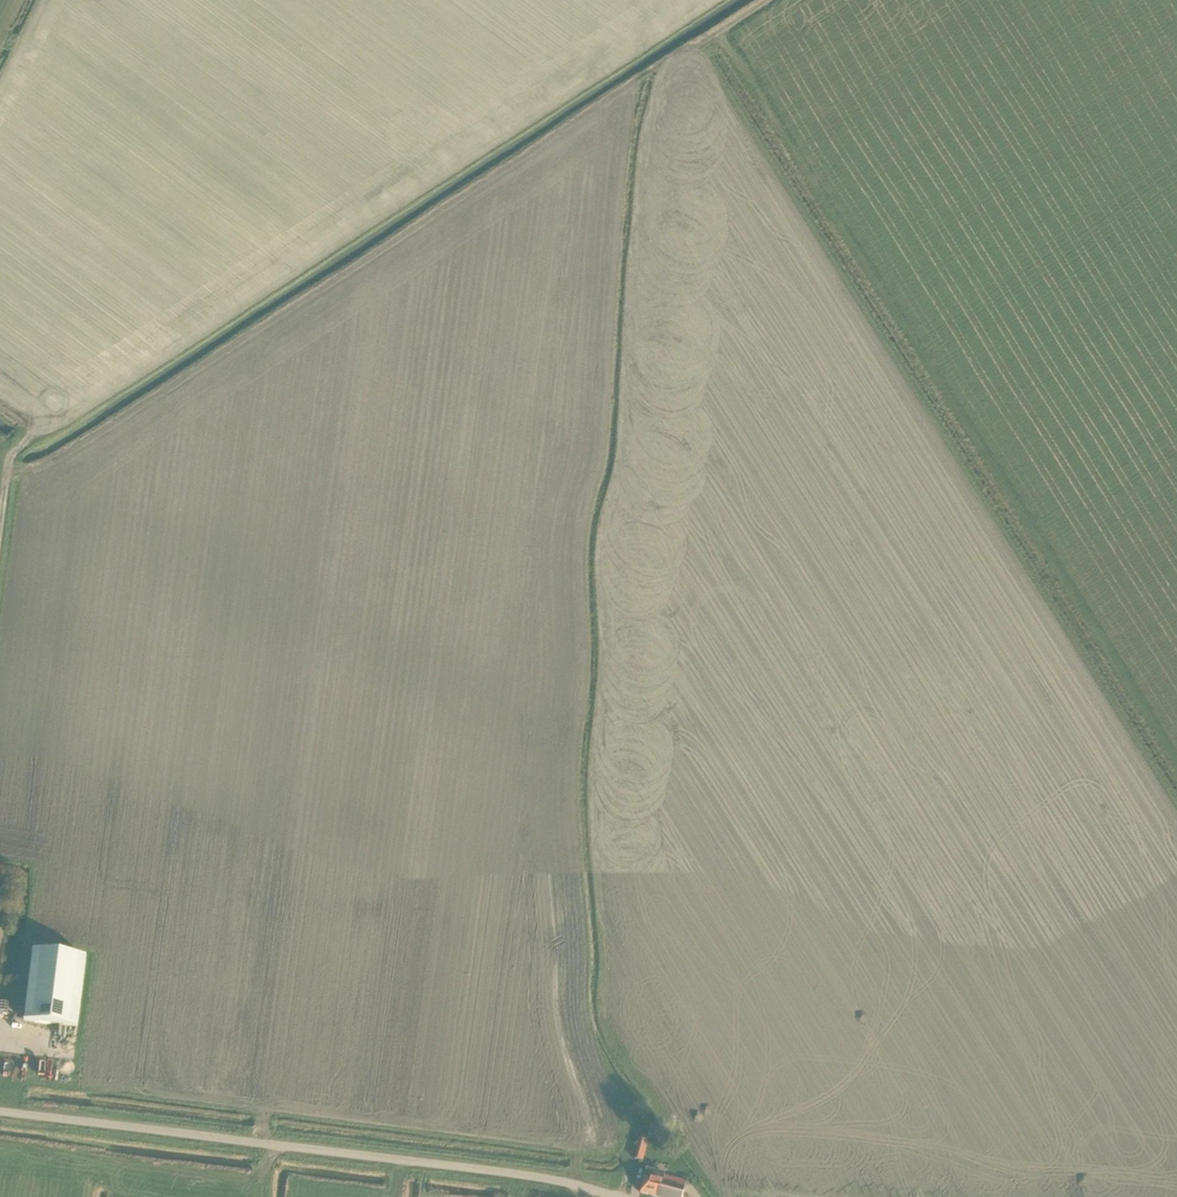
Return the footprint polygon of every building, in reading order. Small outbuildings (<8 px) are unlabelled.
[(33,955),(24,1022),(78,1029),(86,961),(33,955)] [(636,1154),(634,1160),(642,1162),(644,1156),(636,1154)] [(652,1196),(682,1196),(686,1183),(664,1177),(664,1175),(647,1170),(640,1193),(652,1196)]
